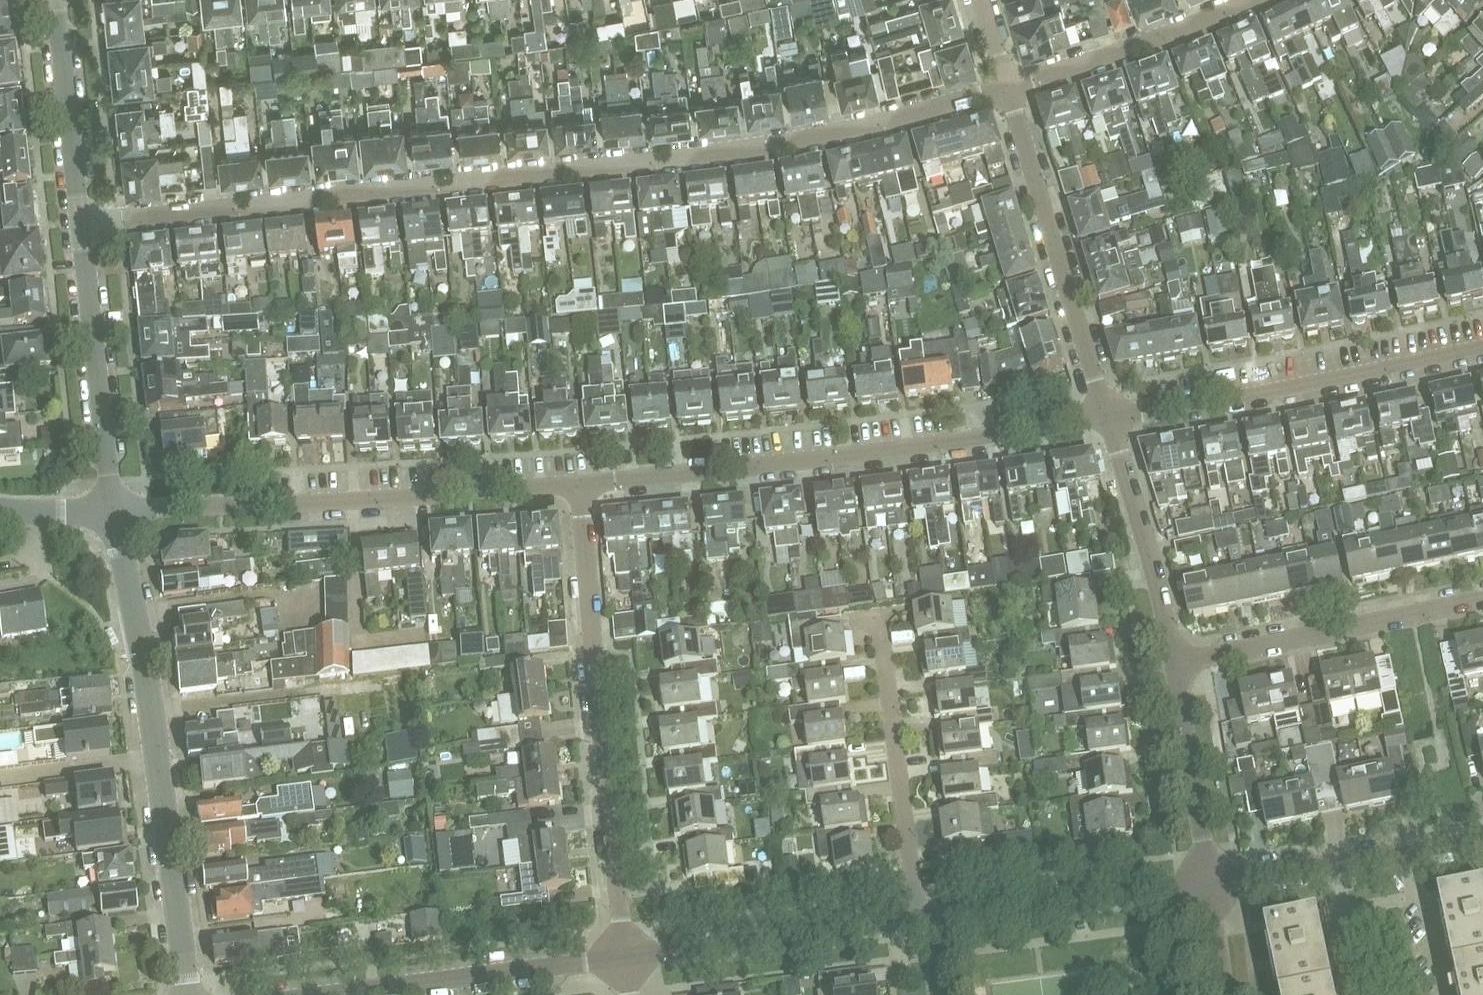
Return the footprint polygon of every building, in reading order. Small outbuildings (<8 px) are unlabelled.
[(198,0),(162,0),(152,1),(152,0),(105,0),(105,1),(103,1),(104,8),(106,10),(107,17),(167,11),(187,9),(199,7),(198,0)] [(205,20),(215,19),(217,45),(226,44),(222,4),(223,4),(223,0),(203,0),(205,20)] [(223,4),(222,4),(226,44),(234,44),(231,17),(242,16),(240,0),(223,0),(223,4)] [(249,15),(257,14),(260,41),(270,39),(266,0),(248,0),(249,15)] [(268,0),(267,0),(266,0),(270,39),(280,38),(279,21),(286,20),(285,12),(286,11),(285,0),(268,0)] [(304,19),(302,6),(311,5),(311,0),(292,0),(295,30),(304,30),(304,19)] [(311,5),(313,18),(331,16),(329,0),(311,0),(311,5)] [(342,15),(343,21),(358,20),(355,0),(337,0),(339,15),(342,15)] [(358,20),(367,19),(367,12),(375,11),(374,0),(355,0),(358,20)] [(394,25),(404,24),(401,0),(391,0),(394,25)] [(404,24),(411,23),(408,0),(401,0),(404,24)] [(428,10),(436,9),(435,0),(426,0),(428,10)] [(498,0),(489,0),(492,15),(500,14),(498,0)] [(500,14),(510,12),(508,0),(498,0),(500,14)] [(544,22),(543,8),(542,0),(532,0),(534,9),(537,32),(546,30),(544,22)] [(543,8),(552,7),(551,0),(542,0),(543,8)] [(603,0),(592,0),(593,6),(594,14),(604,12),(603,0)] [(655,11),(658,26),(677,23),(672,0),(671,0),(654,3),(655,11)] [(722,13),(742,9),(740,0),(723,0),(720,1),(722,13)] [(789,0),(792,15),(813,10),(810,0),(790,0),(789,0)] [(813,10),(814,18),(836,12),(833,0),(810,0),(813,10)] [(838,10),(849,8),(851,13),(864,10),(864,8),(862,0),(836,0),(838,10)] [(864,8),(876,5),(875,0),(862,0),(864,8)] [(870,22),(872,31),(956,7),(954,0),(920,0),(922,7),(884,18),(870,22)] [(1009,1),(1007,2),(1009,8),(1011,9),(1013,14),(1054,1),(1054,3),(1066,0),(1009,0),(1009,1)] [(1116,22),(1131,17),(1126,0),(1108,0),(1116,22)] [(1159,9),(1155,0),(1134,0),(1140,15),(1142,15),(1143,18),(1152,14),(1151,12),(1159,9)] [(1159,9),(1167,6),(1168,8),(1177,5),(1176,3),(1178,2),(1177,0),(1155,0),(1159,9)] [(1313,32),(1323,27),(1325,32),(1327,32),(1332,43),(1340,39),(1322,0),(1307,0),(1304,2),(1304,4),(1301,5),(1313,32)] [(1340,39),(1356,32),(1358,28),(1345,0),(1322,0),(1340,39)] [(1360,9),(1369,4),(1378,21),(1384,32),(1387,38),(1395,34),(1392,28),(1386,16),(1383,12),(1377,0),(1355,0),(1360,9)] [(1383,12),(1393,7),(1389,0),(1377,0),(1383,12)] [(1406,8),(1411,19),(1414,7),(1410,0),(1401,0),(1406,8)] [(1418,1),(1428,11),(1430,8),(1437,2),(1439,0),(1420,0),(1418,1)] [(1437,2),(1430,8),(1443,23),(1450,17),(1468,0),(1439,0),(1437,2)] [(1436,30),(1444,38),(1459,25),(1457,24),(1460,21),(1467,29),(1482,14),(1482,0),(1468,0),(1450,17),(1443,23),(1439,26),(1436,30)] [(1418,1),(1414,19),(1418,20),(1428,11),(1418,1)] [(694,4),(675,7),(677,21),(697,17),(694,4)] [(767,16),(765,4),(748,8),(750,19),(767,16)] [(1304,36),(1313,32),(1301,5),(1297,7),(1296,5),(1286,10),(1287,12),(1281,15),(1301,58),(1309,54),(1304,42),(1306,41),(1304,36)] [(552,7),(543,8),(544,22),(557,20),(555,6),(552,7)] [(0,7),(0,25),(12,24),(10,11),(6,7),(0,7)] [(958,15),(956,7),(872,31),(875,41),(890,37),(916,29),(919,39),(962,26),(961,24),(963,23),(961,14),(958,15)] [(1015,28),(1021,48),(1025,50),(1026,53),(1029,55),(1071,42),(1060,7),(1015,21),(1017,25),(1015,28)] [(731,28),(749,24),(746,8),(728,12),(731,28)] [(187,9),(167,11),(107,17),(107,24),(106,26),(106,32),(108,33),(108,36),(143,33),(142,23),(188,17),(187,9)] [(1094,34),(1110,28),(1105,13),(1089,18),(1094,34)] [(626,33),(634,31),(644,29),(649,28),(646,14),(633,16),(623,18),(623,19),(626,33)] [(704,17),(706,28),(725,25),(723,14),(704,17)] [(1263,24),(1275,49),(1280,61),(1287,57),(1302,91),(1313,85),(1313,84),(1302,61),(1301,58),(1281,15),(1274,18),(1273,16),(1265,20),(1266,22),(1263,24)] [(620,16),(607,20),(612,34),(624,29),(620,16)] [(571,19),(574,41),(583,40),(583,39),(587,38),(584,17),(571,19)] [(680,23),(677,23),(658,26),(660,39),(681,35),(680,23)] [(12,24),(0,25),(0,43),(14,42),(13,38),(15,35),(14,28),(12,26),(12,24)] [(1244,31),(1238,34),(1264,93),(1281,86),(1276,73),(1268,76),(1264,66),(1272,62),(1266,48),(1257,26),(1254,27),(1253,25),(1243,29),(1244,31)] [(1408,56),(1412,27),(1410,25),(1395,32),(1408,56)] [(1413,25),(1412,27),(1408,56),(1426,39),(1413,25)] [(1461,46),(1474,61),(1482,53),(1482,25),(1461,46)] [(658,26),(649,28),(644,29),(646,45),(660,43),(660,39),(658,26)] [(202,30),(187,31),(189,48),(203,47),(202,30)] [(523,33),(511,34),(513,49),(525,47),(523,33)] [(1231,37),(1230,35),(1222,38),(1223,41),(1219,42),(1229,64),(1237,60),(1242,72),(1241,78),(1252,106),(1267,100),(1264,93),(1238,34),(1231,37)] [(923,66),(928,65),(940,61),(972,52),(969,42),(966,42),(964,36),(918,50),(920,54),(923,66)] [(110,44),(113,68),(150,64),(148,52),(167,50),(166,38),(110,44)] [(796,38),(780,41),(782,52),(798,50),(796,38)] [(480,39),(451,42),(452,57),(481,54),(480,39)] [(487,39),(481,40),(482,52),(494,50),(494,43),(487,39)] [(583,40),(574,41),(566,42),(568,58),(585,55),(583,40)] [(398,64),(408,63),(406,45),(405,45),(405,42),(382,44),(385,65),(397,63),(398,64)] [(408,63),(421,61),(422,61),(420,43),(406,45),(408,63)] [(363,67),(364,67),(385,65),(382,44),(360,46),(363,67)] [(1201,50),(1193,53),(1213,101),(1224,96),(1213,71),(1221,67),(1212,45),(1209,46),(1208,44),(1200,48),(1201,50)] [(711,126),(718,125),(710,73),(706,45),(696,47),(704,104),(695,105),(699,128),(702,128),(704,130),(710,129),(711,126)] [(227,61),(226,49),(226,46),(217,48),(218,62),(227,61)] [(350,68),(351,68),(363,67),(360,46),(338,49),(340,69),(350,68)] [(450,46),(427,49),(428,61),(429,60),(445,59),(451,58),(450,46)] [(236,48),(226,49),(227,61),(227,64),(237,63),(236,48)] [(16,69),(15,63),(18,60),(17,54),(15,53),(14,49),(0,51),(0,71),(16,69)] [(318,72),(326,71),(340,69),(338,49),(316,51),(318,72)] [(859,100),(852,70),(848,54),(847,49),(831,53),(836,72),(834,73),(841,104),(845,103),(847,105),(854,104),(856,100),(859,100)] [(528,59),(535,58),(535,50),(527,51),(528,59)] [(848,54),(852,70),(859,100),(863,99),(865,101),(871,100),(873,97),(877,96),(866,50),(858,52),(848,54)] [(318,72),(316,51),(294,54),(296,74),(302,74),(312,72),(318,72)] [(940,61),(928,65),(929,70),(933,83),(972,71),(975,63),(972,52),(940,61)] [(1186,53),(1177,57),(1178,59),(1175,61),(1184,83),(1192,80),(1203,105),(1213,101),(1193,53),(1187,56),(1186,53)] [(273,67),(274,77),(279,76),(289,75),(296,74),(294,54),(272,56),(273,67)] [(490,55),(469,57),(470,69),(490,67),(490,55)] [(877,58),(881,75),(893,72),(895,72),(891,55),(877,58)] [(445,59),(447,71),(448,79),(469,76),(469,74),(467,57),(467,56),(451,58),(445,59)] [(1311,57),(1302,61),(1313,84),(1322,79),(1311,57)] [(1482,72),(1472,81),(1470,79),(1461,87),(1469,96),(1482,84),(1482,58),(1476,65),(1482,72)] [(423,73),(447,71),(445,59),(429,60),(428,61),(422,61),(421,61),(422,70),(423,73)] [(251,79),(255,79),(272,77),(271,60),(250,63),(251,79)] [(812,75),(803,77),(809,111),(814,110),(816,112),(822,111),(823,108),(828,107),(819,60),(810,62),(812,75)] [(1398,93),(1402,77),(1407,60),(1386,70),(1398,93)] [(1156,67),(1148,70),(1168,128),(1177,125),(1168,98),(1178,95),(1167,63),(1166,64),(1165,61),(1157,64),(1156,67)] [(768,82),(759,83),(765,119),(768,118),(772,120),(778,119),(779,116),(783,116),(774,62),(765,63),(768,82)] [(151,77),(150,64),(113,68),(115,92),(170,86),(169,75),(151,77)] [(646,97),(648,110),(651,133),(654,133),(656,135),(663,134),(664,132),(671,131),(663,71),(662,65),(651,67),(655,96),(646,97)] [(796,114),(798,115),(804,114),(807,111),(809,111),(803,77),(796,78),(793,65),(783,67),(792,115),(796,114)] [(376,80),(386,79),(385,66),(375,67),(376,80)] [(364,67),(363,67),(351,68),(353,85),(366,83),(364,67)] [(16,69),(0,71),(0,91),(19,89),(18,87),(20,84),(20,78),(17,76),(16,69)] [(671,70),(663,71),(671,131),(676,130),(679,133),(686,132),(688,129),(691,129),(687,93),(678,95),(675,73),(671,70)] [(1139,70),(1130,73),(1131,76),(1129,76),(1145,123),(1154,120),(1158,131),(1160,139),(1170,136),(1168,128),(1148,70),(1140,73),(1139,70)] [(627,71),(616,73),(623,136),(630,136),(632,138),(639,137),(641,135),(643,134),(640,106),(631,107),(627,71)] [(723,71),(710,73),(718,125),(725,124),(728,127),(734,126),(735,123),(739,123),(735,99),(727,100),(723,71)] [(312,72),(302,74),(304,91),(310,90),(313,85),(312,72)] [(750,85),(749,76),(748,72),(739,73),(747,121),(750,121),(753,123),(760,122),(761,119),(765,119),(759,83),(750,85)] [(899,93),(893,72),(881,75),(887,96),(899,93)] [(623,136),(616,73),(605,74),(609,109),(600,110),(603,138),(606,138),(609,140),(615,140),(617,137),(623,136)] [(296,74),(289,75),(290,92),(304,91),(302,74),(296,74)] [(256,88),(280,85),(279,76),(274,77),(272,77),(255,79),(256,88)] [(511,149),(513,151),(519,150),(521,148),(527,147),(520,83),(520,77),(509,78),(514,124),(505,125),(508,149),(511,149)] [(557,78),(558,91),(560,105),(551,106),(555,144),(558,143),(561,146),(566,145),(568,142),(575,142),(570,89),(569,83),(568,77),(557,78)] [(1109,83),(1103,85),(1120,137),(1124,153),(1125,156),(1135,153),(1123,112),(1132,109),(1122,78),(1119,79),(1116,77),(1111,79),(1109,83)] [(433,157),(427,103),(425,91),(424,78),(413,79),(419,128),(409,129),(413,162),(426,161),(426,158),(433,157)] [(532,81),(520,83),(527,147),(534,146),(537,148),(544,148),(545,145),(548,145),(545,121),(543,106),(535,107),(532,81)] [(221,101),(232,100),(231,82),(220,83),(221,101)] [(244,82),(232,83),(233,95),(244,94),(244,82)] [(569,83),(570,89),(575,142),(582,141),(585,143),(591,142),(592,140),(595,140),(591,103),(582,104),(580,82),(569,83)] [(1413,84),(1410,86),(1400,94),(1414,112),(1422,105),(1412,93),(1417,89),(1413,84)] [(1469,96),(1460,104),(1467,111),(1482,98),(1482,84),(1469,96)] [(186,119),(191,119),(210,117),(207,85),(194,87),(187,87),(189,102),(184,103),(186,119)] [(1093,85),(1087,87),(1086,89),(1084,90),(1093,121),(1103,118),(1110,140),(1120,137),(1103,85),(1096,87),(1093,85)] [(425,91),(427,103),(433,157),(439,156),(439,159),(453,158),(447,111),(438,112),(435,90),(425,91)] [(1062,97),(1057,99),(1073,152),(1075,161),(1085,158),(1082,149),(1075,127),(1086,124),(1076,93),(1071,95),(1070,92),(1062,95),(1062,97)] [(114,108),(115,118),(118,118),(118,126),(174,120),(173,109),(151,111),(150,100),(141,101),(141,93),(115,95),(117,107),(114,108)] [(329,95),(330,108),(336,168),(345,167),(346,170),(354,169),(354,167),(357,166),(353,134),(344,135),(341,107),(339,107),(337,94),(329,95)] [(22,117),(21,110),(23,110),(22,99),(20,100),(19,97),(0,99),(0,120),(22,117)] [(1051,100),(1051,98),(1042,101),(1043,103),(1041,104),(1038,107),(1047,136),(1056,133),(1063,155),(1073,152),(1057,99),(1051,100)] [(388,101),(377,102),(384,163),(394,162),(394,165),(403,163),(403,161),(405,161),(401,129),(392,130),(388,101)] [(487,101),(474,103),(480,152),(486,151),(486,154),(498,153),(497,150),(500,150),(497,125),(490,126),(487,101)] [(376,164),(384,163),(377,102),(367,104),(370,132),(361,133),(365,165),(366,165),(367,168),(377,167),(376,164)] [(480,152),(474,103),(462,105),(465,128),(457,129),(460,154),(462,154),(463,157),(474,155),(474,153),(480,152)] [(319,170),(319,173),(329,172),(329,169),(336,168),(330,108),(320,109),(323,137),(313,139),(317,171),(319,170)] [(234,111),(234,115),(242,179),(248,178),(250,180),(256,180),(259,177),(261,177),(259,153),(249,154),(244,109),(234,111)] [(227,183),(233,182),(235,180),(242,179),(234,115),(223,117),(227,156),(219,157),(222,181),(225,181),(227,183)] [(293,115),(282,116),(288,174),(295,173),(298,175),(304,174),(305,172),(308,171),(306,148),(297,149),(293,115)] [(283,174),(288,174),(282,116),(271,118),(273,138),(265,141),(269,176),(272,175),(274,178),(281,177),(283,174)] [(24,137),(24,134),(26,134),(25,123),(22,124),(22,117),(0,120),(0,140),(24,137)] [(212,139),(210,117),(191,119),(192,129),(198,128),(199,141),(212,139)] [(974,124),(983,153),(988,169),(1006,164),(993,121),(991,119),(987,120),(985,118),(979,120),(979,122),(974,124)] [(1280,124),(1288,146),(1311,137),(1306,126),(1301,129),(1296,118),(1280,124)] [(175,133),(174,120),(118,126),(119,134),(117,134),(118,144),(120,144),(121,147),(157,143),(161,134),(175,133)] [(1221,120),(1211,124),(1216,136),(1225,132),(1221,120)] [(964,126),(954,129),(950,130),(955,145),(959,144),(965,163),(980,158),(979,154),(983,153),(974,124),(973,124),(970,122),(965,124),(964,126)] [(1326,141),(1332,137),(1324,125),(1318,129),(1326,141)] [(1385,135),(1399,166),(1415,158),(1401,127),(1385,135)] [(936,134),(932,136),(941,165),(945,163),(946,168),(965,163),(959,144),(955,145),(950,130),(945,132),(943,130),(937,132),(936,134)] [(1231,142),(1242,138),(1240,132),(1229,136),(1231,142)] [(926,134),(921,136),(920,139),(915,140),(927,182),(944,176),(941,165),(932,136),(929,136),(926,134)] [(1399,166),(1385,135),(1369,143),(1383,174),(1399,166)] [(1288,148),(1289,154),(1292,167),(1293,172),(1318,167),(1313,144),(1311,140),(1288,148)] [(200,142),(203,166),(215,165),(212,141),(200,142)] [(901,198),(920,193),(907,142),(903,143),(900,141),(893,143),(892,146),(888,147),(896,177),(901,198)] [(1456,142),(1447,151),(1461,166),(1470,157),(1456,142)] [(27,165),(26,158),(29,158),(28,148),(25,148),(25,145),(1,148),(2,156),(0,156),(0,168),(27,165)] [(885,145),(877,147),(876,150),(864,153),(869,168),(873,167),(878,186),(883,185),(887,202),(901,198),(896,177),(888,147),(885,145)] [(1242,149),(1234,152),(1239,165),(1247,162),(1242,149)] [(182,157),(156,161),(155,152),(121,155),(122,158),(120,159),(121,167),(123,168),(124,175),(184,168),(182,157)] [(859,191),(878,186),(873,167),(869,168),(864,153),(859,154),(856,152),(849,154),(848,157),(846,157),(853,188),(858,186),(859,191)] [(1264,160),(1265,161),(1267,171),(1267,173),(1292,167),(1289,154),(1264,160)] [(1477,155),(1463,168),(1476,181),(1482,174),(1482,162),(1477,155)] [(853,188),(846,157),(843,158),(840,156),(833,158),(832,160),(829,161),(839,204),(847,202),(844,190),(853,188)] [(1345,158),(1320,165),(1326,188),(1351,182),(1345,158)] [(808,164),(800,166),(811,223),(820,221),(815,197),(827,194),(821,162),(818,163),(816,161),(810,162),(808,164)] [(1127,161),(1107,168),(1111,183),(1132,177),(1127,161)] [(1245,176),(1267,171),(1265,161),(1243,167),(1245,176)] [(1438,167),(1442,186),(1443,190),(1466,185),(1462,168),(1457,163),(1438,167)] [(27,165),(0,168),(0,188),(29,185),(29,182),(31,182),(30,172),(28,172),(27,165)] [(215,165),(203,166),(205,185),(217,184),(215,165)] [(802,224),(811,223),(800,166),(795,167),(793,165),(785,166),(784,169),(781,169),(787,202),(798,200),(802,224)] [(1096,167),(1079,172),(1085,193),(1102,187),(1096,167)] [(1180,167),(1157,175),(1162,189),(1185,181),(1180,167)] [(1239,167),(1224,171),(1233,201),(1247,196),(1239,167)] [(1442,186),(1438,167),(1414,172),(1418,191),(1442,186)] [(185,177),(184,168),(124,175),(124,181),(122,183),(123,190),(126,192),(126,195),(160,191),(159,180),(185,177)] [(1085,193),(1079,172),(1078,169),(1059,175),(1066,199),(1085,193)] [(764,170),(753,171),(758,202),(766,201),(769,220),(780,219),(773,171),(765,172),(764,170)] [(748,204),(758,202),(753,171),(742,173),(742,176),(734,177),(741,224),(751,223),(748,204)] [(1106,174),(1100,176),(1103,186),(1110,183),(1106,174)] [(717,176),(706,178),(710,209),(719,208),(722,227),(732,226),(726,178),(717,179),(717,176)] [(693,230),(703,229),(712,228),(710,209),(706,178),(693,179),(693,182),(687,183),(693,230)] [(666,185),(659,186),(666,249),(667,252),(678,251),(677,238),(688,231),(686,212),(682,212),(678,184),(676,184),(673,181),(667,182),(666,185)] [(993,187),(997,197),(1014,193),(1011,181),(993,187)] [(653,238),(655,251),(666,249),(659,186),(652,187),(649,184),(643,185),(641,188),(638,188),(642,217),(638,217),(640,239),(653,238)] [(1366,185),(1349,189),(1353,204),(1369,200),(1366,185)] [(614,191),(611,191),(615,220),(616,230),(625,229),(626,242),(637,241),(631,189),(624,190),(623,187),(614,188),(614,191)] [(992,187),(972,193),(975,204),(995,198),(992,187)] [(1347,187),(1322,192),(1327,218),(1343,215),(1340,200),(1349,198),(1347,187)] [(975,204),(972,193),(971,188),(950,194),(952,201),(955,211),(976,205),(975,204)] [(608,189),(598,190),(599,192),(591,193),(597,241),(607,240),(605,221),(615,220),(611,191),(608,192),(608,189)] [(575,192),(563,194),(567,225),(576,224),(578,240),(588,239),(583,194),(576,195),(575,192)] [(32,213),(31,205),(34,204),(33,194),(30,195),(30,193),(0,196),(0,216),(32,213)] [(1475,207),(1482,204),(1482,193),(1473,196),(1475,207)] [(549,247),(545,247),(547,265),(556,264),(555,253),(560,252),(557,226),(567,225),(563,194),(551,195),(552,198),(544,199),(549,247)] [(1076,225),(1144,204),(1150,202),(1147,194),(1103,207),(1100,198),(1071,207),(1071,208),(1069,209),(1071,218),(1074,217),(1076,225)] [(533,272),(531,256),(528,231),(539,229),(536,199),(534,199),(533,197),(525,198),(525,200),(516,201),(524,273),(533,272)] [(1017,211),(1019,208),(1017,203),(1014,202),(1013,197),(972,210),(977,227),(989,224),(1018,215),(1017,211)] [(939,202),(941,208),(931,210),(933,216),(954,209),(951,198),(939,202)] [(506,203),(506,200),(497,201),(497,203),(495,204),(500,250),(511,249),(513,274),(524,273),(516,201),(506,203)] [(476,206),(468,207),(474,263),(484,262),(481,236),(491,234),(487,205),(486,205),(485,202),(476,203),(476,206)] [(1144,204),(1076,225),(1079,233),(1076,234),(1079,243),(1081,242),(1081,244),(1111,235),(1108,226),(1148,214),(1144,204)] [(474,263),(468,207),(459,208),(458,205),(449,206),(450,209),(448,209),(451,239),(461,238),(464,264),(466,264),(468,279),(476,279),(474,263)] [(435,210),(435,208),(422,209),(426,247),(427,257),(436,256),(438,274),(447,273),(440,210),(435,210)] [(1225,208),(1206,212),(1211,237),(1230,233),(1225,208)] [(427,257),(426,247),(422,209),(408,211),(409,213),(404,214),(411,274),(418,274),(417,268),(428,267),(427,257)] [(837,214),(840,227),(852,224),(849,211),(837,214)] [(32,213),(0,216),(0,227),(4,227),(5,236),(35,233),(34,231),(37,231),(36,221),(33,221),(32,213)] [(391,213),(379,214),(383,251),(391,250),(393,271),(403,270),(397,215),(392,215),(391,213)] [(379,214),(365,216),(365,218),(361,219),(367,274),(371,274),(371,278),(386,276),(383,251),(379,214)] [(1018,217),(1018,215),(989,224),(977,227),(975,228),(979,238),(988,235),(991,244),(992,247),(1025,237),(1021,227),(1024,224),(1022,218),(1018,217)] [(1202,215),(1176,221),(1180,237),(1205,231),(1202,215)] [(939,236),(950,233),(946,216),(935,219),(939,236)] [(874,217),(862,220),(866,241),(878,238),(874,217)] [(339,221),(335,221),(339,258),(356,256),(352,220),(347,220),(347,218),(339,219),(339,221)] [(339,258),(335,221),(331,222),(330,220),(322,221),(322,223),(317,223),(321,260),(339,258)] [(296,226),(296,223),(285,225),(290,260),(299,259),(299,260),(309,259),(305,225),(296,226)] [(285,225),(275,226),(275,228),(266,229),(270,264),(280,263),(279,261),(290,260),(285,225)] [(246,232),(242,232),(246,262),(251,262),(251,266),(267,264),(262,230),(256,230),(253,228),(247,229),(246,232)] [(1162,228),(1150,231),(1155,249),(1159,248),(1167,245),(1162,228)] [(246,262),(242,232),(239,232),(237,230),(230,231),(228,233),(224,234),(230,277),(247,275),(246,262)] [(1357,245),(1356,240),(1354,232),(1343,235),(1344,242),(1356,299),(1348,301),(1352,324),(1355,323),(1358,325),(1364,324),(1366,321),(1372,320),(1357,245)] [(1441,234),(1448,265),(1439,267),(1447,304),(1450,303),(1451,305),(1461,303),(1461,301),(1467,299),(1453,236),(1452,232),(1441,234)] [(220,266),(217,234),(215,235),(212,233),(205,234),(204,236),(198,237),(203,283),(221,281),(220,266)] [(959,255),(955,238),(954,233),(940,237),(946,258),(959,255)] [(1414,233),(1403,235),(1420,310),(1426,308),(1427,311),(1437,309),(1436,306),(1439,305),(1434,282),(1426,284),(1414,233)] [(1453,236),(1467,299),(1474,297),(1475,300),(1482,298),(1482,280),(1481,272),(1473,273),(1464,233),(1453,236)] [(186,270),(186,273),(187,284),(203,283),(198,237),(192,237),(189,235),(181,236),(179,239),(177,239),(181,270),(186,270)] [(1413,311),(1420,310),(1403,235),(1392,238),(1403,290),(1395,291),(1400,314),(1403,313),(1404,316),(1414,313),(1413,311)] [(1027,246),(1025,237),(992,247),(995,257),(980,262),(983,272),(1001,266),(1031,257),(1030,255),(1032,253),(1030,246),(1027,246)] [(156,241),(150,242),(159,321),(171,320),(170,303),(166,303),(163,275),(172,275),(169,240),(165,240),(165,238),(156,239),(156,241)] [(1088,264),(1089,266),(1125,256),(1124,250),(1131,248),(1128,238),(1084,251),(1085,254),(1083,255),(1086,265),(1088,264)] [(3,282),(39,279),(35,240),(0,244),(0,282),(3,282)] [(135,268),(133,269),(134,270),(135,270),(137,292),(135,292),(136,302),(139,302),(141,322),(140,322),(140,323),(159,321),(150,242),(146,242),(146,240),(136,241),(136,243),(135,243),(132,249),(133,250),(130,251),(132,267),(134,267),(135,268)] [(1392,316),(1387,292),(1384,278),(1376,280),(1373,266),(1379,265),(1374,242),(1357,245),(1372,320),(1380,318),(1382,320),(1388,319),(1389,317),(1392,316)] [(936,243),(916,247),(918,259),(938,254),(936,243)] [(1177,260),(1172,244),(1167,245),(1159,248),(1163,263),(1177,260)] [(1309,253),(1314,279),(1324,330),(1331,328),(1331,331),(1341,329),(1340,327),(1344,326),(1338,293),(1327,295),(1319,251),(1309,253)] [(1095,286),(1131,275),(1125,256),(1089,266),(1089,268),(1087,269),(1090,279),(1092,278),(1095,286)] [(1032,261),(1031,257),(1001,266),(1004,274),(992,277),(995,287),(1036,274),(1034,270),(1036,268),(1035,262),(1032,261)] [(885,260),(872,263),(874,271),(887,268),(885,260)] [(1290,307),(1281,309),(1273,270),(1271,260),(1261,262),(1263,272),(1276,339),(1282,338),(1284,340),(1290,339),(1292,336),(1295,335),(1290,307)] [(953,261),(943,264),(948,282),(958,278),(953,261)] [(1169,285),(1176,283),(1176,261),(1164,265),(1169,285)] [(847,279),(845,263),(845,262),(820,266),(823,284),(837,281),(847,279)] [(304,266),(305,281),(316,279),(314,265),(304,266)] [(280,269),(269,270),(270,284),(281,283),(280,269)] [(910,292),(907,269),(885,271),(887,294),(910,292)] [(882,271),(859,274),(862,298),(886,295),(882,271)] [(1269,341),(1276,339),(1263,272),(1251,275),(1259,313),(1250,315),(1256,343),(1260,342),(1262,345),(1267,343),(1269,341)] [(768,275),(771,294),(790,291),(788,273),(768,275)] [(1139,273),(1131,275),(1095,286),(1095,288),(1093,289),(1096,298),(1098,298),(1100,302),(1144,289),(1144,288),(1145,285),(1145,282),(1144,278),(1142,276),(1139,273)] [(749,297),(750,297),(767,294),(771,294),(768,275),(743,278),(744,280),(746,298),(749,297)] [(1220,299),(1229,348),(1235,347),(1236,349),(1246,347),(1245,345),(1248,345),(1236,277),(1217,280),(1220,299)] [(857,279),(841,281),(842,297),(859,295),(857,279)] [(1317,331),(1324,330),(1314,279),(1304,281),(1308,299),(1297,301),(1304,334),(1306,333),(1307,336),(1317,333),(1317,331)] [(746,298),(744,280),(719,284),(722,301),(729,300),(746,298)] [(964,280),(949,285),(955,302),(969,298),(964,280)] [(837,281),(823,284),(816,286),(818,307),(840,304),(837,281)] [(1003,312),(1014,308),(1046,299),(1042,288),(1040,287),(1038,282),(997,294),(1000,303),(1003,312)] [(1170,297),(1171,302),(1177,301),(1181,295),(1179,282),(1176,283),(1169,285),(1168,285),(1170,297)] [(718,285),(702,286),(703,300),(720,299),(718,285)] [(43,307),(42,304),(44,301),(43,294),(41,292),(40,289),(9,291),(9,292),(0,293),(0,301),(11,300),(11,309),(43,307)] [(790,291),(771,294),(773,307),(792,305),(790,291)] [(696,292),(672,294),(673,307),(674,307),(685,306),(697,305),(696,292)] [(596,314),(594,294),(574,296),(575,303),(576,316),(596,314)] [(663,294),(647,295),(648,309),(657,308),(663,307),(665,307),(664,299),(663,294)] [(749,297),(751,309),(751,310),(773,307),(771,294),(767,294),(750,297),(749,297)] [(623,297),(625,310),(644,309),(643,295),(623,297)] [(604,312),(625,310),(623,297),(603,298),(604,312)] [(1173,357),(1181,356),(1173,316),(1170,297),(1159,299),(1163,324),(1159,325),(1160,329),(1152,330),(1154,344),(1158,344),(1161,359),(1164,359),(1164,361),(1174,360),(1173,357)] [(1134,298),(1126,299),(1128,314),(1137,312),(1134,298)] [(748,299),(730,301),(731,313),(749,310),(748,299)] [(919,315),(916,299),(909,300),(911,316),(919,315)] [(1049,309),(1046,299),(1014,308),(1003,312),(1008,329),(1048,317),(1047,312),(1049,309)] [(1103,322),(1128,315),(1128,314),(1126,299),(1098,307),(1103,322)] [(1222,349),(1229,348),(1220,299),(1201,302),(1209,351),(1212,351),(1213,353),(1222,352),(1222,349)] [(270,300),(254,301),(255,315),(272,314),(270,300)] [(722,301),(708,302),(710,317),(731,314),(731,313),(730,301),(729,300),(722,301)] [(968,300),(956,303),(959,316),(971,313),(968,300)] [(576,316),(575,303),(561,304),(559,307),(560,317),(576,316)] [(182,306),(183,319),(183,320),(205,318),(205,305),(204,304),(182,306)] [(223,317),(223,318),(230,318),(230,307),(229,304),(205,305),(205,318),(223,317)] [(697,305),(685,306),(687,319),(707,317),(706,304),(697,305)] [(230,318),(245,317),(252,317),(251,305),(230,307),(230,318)] [(686,319),(687,319),(685,306),(674,307),(673,307),(665,307),(663,307),(665,326),(666,329),(687,326),(686,319)] [(43,307),(11,309),(12,317),(0,318),(1,327),(14,326),(14,327),(44,324),(44,321),(46,318),(45,311),(43,310),(43,307)] [(665,326),(663,307),(657,308),(648,309),(642,309),(643,323),(654,321),(654,327),(665,326)] [(460,309),(461,320),(474,318),(473,308),(460,309)] [(482,324),(504,322),(503,310),(481,311),(482,324)] [(631,310),(620,311),(621,324),(632,323),(631,310)] [(1198,353),(1201,353),(1194,312),(1173,316),(1181,356),(1188,355),(1190,357),(1195,356),(1198,353)] [(331,357),(348,356),(346,337),(335,338),(333,313),(320,314),(323,357),(331,357)] [(319,314),(300,315),(301,338),(319,337),(319,314)] [(380,323),(372,324),(373,335),(375,335),(389,333),(392,333),(391,320),(390,315),(379,316),(380,323)] [(435,317),(436,329),(455,328),(454,315),(435,317)] [(573,317),(573,319),(575,335),(597,333),(595,315),(573,317)] [(245,317),(230,318),(223,318),(223,319),(224,331),(224,334),(245,333),(245,317)] [(414,331),(430,330),(434,329),(433,317),(412,318),(414,331)] [(412,318),(391,320),(392,333),(408,331),(410,331),(414,331),(412,318)] [(215,331),(224,331),(223,319),(215,319),(215,331)] [(549,325),(548,320),(548,319),(526,321),(527,335),(528,345),(550,343),(550,339),(549,325)] [(367,320),(348,322),(350,336),(368,334),(367,320)] [(551,338),(573,336),(572,320),(550,322),(551,338)] [(507,337),(527,335),(526,321),(506,323),(507,337)] [(977,321),(964,324),(968,341),(981,337),(977,321)] [(144,342),(144,347),(174,345),(191,344),(191,335),(209,334),(208,323),(142,328),(142,332),(140,332),(141,343),(144,342)] [(460,327),(462,352),(480,351),(479,326),(460,327)] [(878,327),(869,328),(873,356),(879,402),(884,401),(885,404),(898,402),(894,371),(892,354),(881,355),(880,342),(883,339),(882,331),(878,329),(878,327)] [(1145,327),(1131,330),(1137,363),(1143,362),(1145,365),(1152,364),(1154,361),(1161,359),(1158,344),(1154,344),(1152,330),(1146,331),(1145,327)] [(434,329),(430,330),(431,344),(456,342),(455,328),(436,329),(434,329)] [(1059,340),(1055,331),(1053,332),(1052,329),(1023,337),(1025,347),(996,356),(998,366),(1058,348),(1056,341),(1059,340)] [(36,340),(20,342),(18,330),(0,331),(0,355),(3,355),(5,372),(47,367),(46,365),(51,365),(49,352),(45,352),(43,340),(36,340)] [(432,350),(431,344),(430,330),(414,331),(410,331),(411,343),(423,342),(424,350),(432,350)] [(1116,333),(1116,337),(1108,338),(1116,367),(1120,366),(1122,369),(1128,368),(1130,365),(1137,363),(1131,330),(1116,333)] [(408,331),(392,333),(389,333),(390,348),(410,347),(408,331)] [(390,356),(390,348),(389,333),(375,335),(376,357),(390,356)] [(973,376),(974,367),(972,360),(968,344),(964,333),(954,335),(955,344),(961,378),(973,376)] [(367,337),(348,338),(349,353),(368,351),(367,337)] [(320,338),(288,339),(289,354),(320,353),(320,338)] [(261,358),(261,343),(261,340),(247,340),(247,358),(261,358)] [(823,408),(830,407),(825,362),(822,341),(814,342),(817,375),(807,376),(810,410),(814,409),(816,411),(822,411),(823,408)] [(978,342),(968,344),(972,360),(980,358),(981,358),(978,342)] [(191,344),(174,345),(144,347),(144,351),(142,351),(143,362),(145,361),(146,366),(210,361),(210,349),(191,350),(191,344)] [(961,378),(955,344),(924,348),(930,394),(954,391),(953,384),(962,383),(961,378)] [(905,398),(930,394),(924,348),(911,349),(912,358),(900,359),(905,398)] [(981,358),(980,358),(984,390),(1000,387),(999,377),(1031,368),(1034,376),(1063,368),(1063,364),(1065,363),(1063,354),(1060,355),(1058,348),(998,366),(996,356),(981,358)] [(779,364),(781,378),(785,415),(799,413),(798,411),(803,411),(796,351),(789,352),(790,357),(787,360),(779,361),(779,364)] [(872,403),(879,402),(873,356),(864,357),(865,369),(862,369),(863,375),(855,376),(858,404),(862,404),(864,406),(870,405),(872,403)] [(598,432),(608,431),(601,369),(600,357),(589,358),(592,394),(584,395),(587,433),(591,433),(591,435),(598,434),(598,432)] [(333,360),(334,373),(349,372),(348,359),(333,360)] [(728,421),(741,420),(737,384),(729,385),(726,360),(717,361),(723,420),(727,419),(728,421)] [(830,407),(837,407),(839,409),(845,408),(847,406),(850,405),(846,371),(835,372),(834,361),(825,362),(830,407)] [(245,364),(247,397),(250,444),(263,443),(263,444),(288,442),(287,415),(270,416),(269,396),(267,396),(265,363),(245,364)] [(772,416),(785,415),(781,378),(772,380),(771,365),(762,366),(767,414),(771,414),(772,416)] [(489,403),(492,441),(495,441),(497,443),(502,442),(505,440),(511,439),(507,383),(507,377),(507,375),(506,367),(495,367),(495,376),(496,388),(497,402),(489,403)] [(754,367),(745,368),(736,369),(737,384),(741,420),(754,418),(754,416),(759,416),(754,367)] [(557,381),(568,380),(567,368),(556,369),(557,381)] [(624,430),(627,430),(623,384),(615,385),(613,368),(601,369),(608,431),(614,430),(616,433),(622,432),(624,430)] [(217,376),(217,377),(181,380),(180,372),(146,375),(147,378),(144,378),(145,388),(148,388),(149,395),(229,386),(228,374),(217,376)] [(694,389),(698,425),(710,423),(709,421),(715,420),(710,372),(701,373),(703,388),(694,389)] [(698,425),(694,389),(692,374),(674,375),(679,424),(683,424),(684,426),(698,425)] [(518,376),(507,377),(507,383),(511,439),(517,439),(520,440),(526,440),(528,438),(531,438),(528,397),(519,398),(518,386),(518,376)] [(649,378),(650,394),(654,429),(666,428),(666,425),(671,425),(666,376),(649,378)] [(640,431),(654,429),(650,394),(642,395),(640,379),(630,380),(635,428),(640,428),(640,431)] [(567,382),(555,383),(560,435),(566,435),(568,437),(573,436),(577,434),(580,434),(578,410),(569,411),(567,382)] [(1458,386),(1451,387),(1460,433),(1472,431),(1469,418),(1478,416),(1470,383),(1467,384),(1466,382),(1458,383),(1458,386)] [(552,436),(560,435),(555,383),(544,384),(546,413),(537,413),(539,437),(542,437),(544,439),(549,438),(552,436)] [(230,396),(229,386),(149,395),(149,402),(147,402),(148,413),(151,413),(151,415),(184,412),(183,401),(211,398),(219,397),(230,396)] [(298,442),(322,441),(320,392),(310,392),(310,386),(295,387),(297,414),(298,442)] [(1444,389),(1443,386),(1434,388),(1435,391),(1432,392),(1438,420),(1446,418),(1450,437),(1461,435),(1460,433),(1451,387),(1444,389)] [(472,389),(459,390),(463,443),(470,443),(472,444),(479,444),(481,442),(483,441),(482,418),(474,418),(472,389)] [(456,444),(463,443),(459,390),(448,391),(449,406),(441,407),(442,421),(443,445),(446,444),(448,446),(454,446),(456,444)] [(334,392),(320,392),(322,441),(346,439),(344,413),(347,413),(346,398),(334,399),(334,392)] [(414,394),(414,396),(415,411),(418,446),(420,446),(420,448),(430,448),(430,445),(435,445),(432,394),(414,394)] [(1407,394),(1396,397),(1402,427),(1411,425),(1415,443),(1420,442),(1421,448),(1437,444),(1429,411),(1420,413),(1416,395),(1408,397),(1407,394)] [(418,446),(415,411),(414,396),(397,397),(400,447),(404,447),(404,449),(414,449),(414,446),(418,446)] [(1396,397),(1385,399),(1385,402),(1377,403),(1381,421),(1379,422),(1385,449),(1380,450),(1381,451),(1384,465),(1384,467),(1392,465),(1396,456),(1394,447),(1397,447),(1393,429),(1402,427),(1396,397)] [(372,416),(375,449),(377,449),(377,452),(387,451),(387,448),(392,448),(389,398),(380,398),(381,415),(372,416)] [(375,449),(372,416),(371,399),(354,401),(357,451),(361,450),(361,453),(372,452),(372,450),(375,449)] [(1363,403),(1349,406),(1358,452),(1367,450),(1371,468),(1384,465),(1381,451),(1377,452),(1367,405),(1363,406),(1363,403)] [(1350,453),(1358,452),(1349,406),(1335,409),(1335,412),(1332,412),(1343,464),(1352,462),(1350,453)] [(206,445),(206,440),(220,438),(217,411),(190,414),(192,427),(164,430),(167,457),(182,456),(184,464),(188,467),(204,465),(207,461),(206,453),(207,453),(206,445)] [(1319,413),(1305,415),(1312,450),(1321,449),(1325,467),(1329,466),(1331,480),(1341,478),(1337,462),(1333,463),(1324,415),(1320,415),(1319,413)] [(1305,415),(1292,418),(1292,420),(1288,421),(1299,474),(1309,472),(1305,452),(1312,450),(1305,415)] [(0,419),(0,437),(21,436),(20,426),(4,427),(4,418),(0,419)] [(1280,478),(1283,478),(1291,476),(1281,423),(1276,424),(1276,421),(1262,423),(1268,459),(1276,458),(1280,478)] [(1268,493),(1265,475),(1262,461),(1268,459),(1262,423),(1249,426),(1250,428),(1245,429),(1254,479),(1250,479),(1253,496),(1268,493)] [(1219,431),(1225,467),(1227,475),(1234,474),(1236,485),(1247,483),(1238,430),(1233,431),(1233,428),(1219,431)] [(1217,469),(1225,467),(1219,431),(1206,433),(1206,435),(1202,436),(1211,489),(1220,487),(1217,469)] [(1188,436),(1178,438),(1186,485),(1188,495),(1205,492),(1204,486),(1195,438),(1189,439),(1188,436)] [(1178,438),(1167,440),(1166,442),(1158,443),(1171,508),(1179,507),(1175,487),(1186,485),(1178,438)] [(1156,444),(1154,442),(1146,443),(1142,450),(1160,510),(1171,508),(1158,443),(1156,444)] [(1089,484),(1102,482),(1093,456),(1088,453),(1082,454),(1080,456),(1073,457),(1081,503),(1090,501),(1088,490),(1090,489),(1089,484)] [(1074,526),(1085,524),(1083,514),(1081,503),(1073,457),(1067,458),(1063,456),(1058,457),(1057,460),(1053,460),(1059,495),(1068,493),(1074,526)] [(1036,460),(1025,462),(1030,493),(1037,492),(1041,514),(1054,511),(1045,462),(1037,463),(1036,460)] [(1020,500),(1023,499),(1022,494),(1030,493),(1025,462),(1013,464),(1014,467),(1006,468),(1015,523),(1024,521),(1020,500)] [(990,468),(978,469),(983,499),(990,498),(991,504),(994,504),(997,526),(1006,525),(1005,514),(998,469),(990,470),(990,468)] [(978,469),(966,471),(967,473),(958,474),(966,526),(975,525),(973,507),(983,506),(983,499),(978,469)] [(931,478),(938,536),(940,545),(940,548),(951,547),(949,534),(946,509),(955,508),(950,475),(948,475),(948,473),(941,474),(941,476),(931,478)] [(940,545),(938,536),(931,478),(924,478),(922,477),(915,477),(914,480),(911,480),(915,513),(926,511),(930,537),(931,546),(940,545)] [(1401,481),(1388,484),(1391,495),(1416,490),(1413,478),(1401,481)] [(895,479),(883,481),(887,512),(895,511),(896,516),(898,515),(900,528),(909,526),(903,481),(895,482),(895,479)] [(878,530),(878,527),(877,518),(880,517),(880,513),(887,512),(883,481),(870,482),(871,485),(863,486),(869,531),(878,530)] [(1388,484),(1376,486),(1379,498),(1391,495),(1388,484)] [(834,487),(839,519),(841,535),(844,538),(850,538),(852,533),(861,532),(855,487),(848,488),(847,485),(834,487)] [(821,537),(830,536),(841,535),(839,519),(834,487),(823,488),(824,491),(815,492),(821,537)] [(1449,487),(1439,489),(1442,505),(1452,503),(1449,487)] [(1365,488),(1343,493),(1345,504),(1367,500),(1365,488)] [(1442,505),(1439,489),(1428,491),(1431,507),(1442,505)] [(790,495),(783,496),(789,548),(789,549),(799,547),(801,547),(798,519),(806,517),(803,493),(800,493),(799,492),(791,493),(790,495)] [(776,536),(778,550),(789,548),(783,496),(776,497),(773,494),(767,495),(766,498),(763,498),(766,523),(768,537),(776,536)] [(1300,499),(1302,512),(1323,508),(1320,495),(1300,499)] [(1399,498),(1389,500),(1392,515),(1402,513),(1399,498)] [(732,502),(725,502),(730,552),(741,551),(739,530),(749,528),(745,500),(743,501),(740,499),(734,500),(732,502)] [(1392,515),(1389,500),(1378,502),(1381,517),(1392,515)] [(718,503),(715,501),(709,502),(708,504),(705,505),(708,533),(716,532),(719,554),(730,552),(725,502),(718,503)] [(685,505),(679,505),(678,508),(669,508),(674,555),(695,553),(690,506),(687,507),(685,505)] [(1356,530),(1351,506),(1332,510),(1336,526),(1337,534),(1356,530)] [(652,510),(648,510),(651,541),(663,540),(665,556),(669,556),(674,555),(669,508),(661,509),(659,507),(654,507),(652,510)] [(646,541),(651,541),(648,510),(642,511),(642,508),(633,509),(633,512),(625,513),(632,575),(633,590),(636,617),(637,630),(614,632),(615,643),(634,641),(660,637),(658,624),(657,613),(642,615),(638,587),(640,587),(639,574),(641,574),(638,542),(646,541)] [(1190,511),(1192,521),(1194,535),(1215,531),(1212,519),(1211,508),(1190,511)] [(1255,510),(1243,513),(1245,523),(1257,520),(1255,510)] [(632,575),(625,513),(617,513),(617,511),(608,512),(608,514),(605,517),(608,558),(614,558),(616,577),(618,577),(620,591),(633,590),(632,575)] [(1330,512),(1314,515),(1318,535),(1329,533),(1334,532),(1330,512)] [(1212,519),(1215,531),(1236,527),(1234,515),(1212,519)] [(1453,563),(1479,558),(1472,522),(1460,524),(1459,515),(1444,517),(1453,563)] [(538,521),(542,566),(561,565),(557,522),(552,517),(543,518),(543,520),(538,521)] [(1432,530),(1421,532),(1428,568),(1453,563),(1444,517),(1430,520),(1432,530)] [(522,540),(519,540),(520,553),(524,553),(525,567),(534,566),(536,597),(545,596),(542,566),(538,521),(536,521),(534,518),(526,519),(525,522),(520,522),(522,540)] [(1472,522),(1479,558),(1482,557),(1482,519),(1472,522)] [(498,523),(495,523),(499,575),(501,592),(513,591),(510,555),(520,553),(519,540),(515,540),(513,522),(509,522),(507,520),(499,521),(498,523)] [(1179,538),(1194,535),(1192,521),(1176,524),(1179,538)] [(1276,522),(1280,539),(1290,537),(1287,521),(1276,522)] [(493,524),(490,522),(481,522),(480,525),(477,525),(480,557),(489,556),(490,576),(499,575),(495,523),(493,524)] [(1269,541),(1280,539),(1276,522),(1266,524),(1269,541)] [(457,526),(449,527),(454,591),(465,590),(462,556),(471,555),(469,525),(467,525),(467,523),(457,524),(457,526)] [(441,525),(432,526),(432,528),(430,528),(432,558),(441,557),(442,572),(440,573),(442,598),(455,597),(454,591),(449,527),(441,528),(441,525)] [(1383,540),(1371,542),(1379,578),(1404,573),(1396,537),(1394,525),(1380,528),(1383,540)] [(349,548),(349,530),(288,534),(289,556),(349,548)] [(1236,531),(1226,533),(1229,550),(1240,548),(1236,531)] [(1169,534),(1167,535),(1169,541),(1176,539),(1175,532),(1169,534)] [(1421,532),(1396,537),(1404,573),(1428,568),(1421,532)] [(1218,552),(1229,550),(1226,533),(1215,536),(1218,552)] [(1200,535),(1174,541),(1177,555),(1203,549),(1200,535)] [(1344,539),(1346,547),(1354,583),(1379,578),(1371,542),(1359,545),(1357,536),(1344,539)] [(208,566),(221,564),(234,563),(233,554),(220,555),(220,551),(207,552),(206,546),(206,538),(180,540),(162,560),(163,568),(171,567),(208,564),(208,566)] [(415,541),(388,543),(391,573),(411,571),(413,590),(412,590),(416,619),(427,618),(422,570),(418,570),(415,541)] [(1309,555),(1317,591),(1343,586),(1335,550),(1333,550),(1331,542),(1317,545),(1318,548),(1308,550),(1309,555)] [(377,575),(391,573),(388,543),(361,546),(367,602),(380,600),(377,575)] [(799,547),(789,549),(790,560),(800,559),(799,547)] [(1292,596),(1317,591),(1309,555),(1296,558),(1294,550),(1283,553),(1284,560),(1292,596)] [(669,556),(665,556),(662,556),(664,578),(676,577),(674,555),(669,556)] [(1094,576),(1090,557),(1069,560),(1072,579),(1094,576)] [(1091,560),(1094,576),(1116,573),(1114,557),(1091,560)] [(1040,561),(1044,582),(1067,578),(1064,558),(1040,561)] [(731,560),(732,576),(732,579),(743,578),(742,559),(731,560)] [(1232,562),(1234,571),(1241,607),(1266,602),(1259,566),(1244,569),(1243,565),(1242,560),(1232,562)] [(1284,560),(1259,566),(1266,602),(1292,596),(1284,560)] [(175,575),(160,577),(163,597),(198,592),(198,590),(209,589),(208,580),(223,578),(222,575),(237,573),(242,577),(247,577),(250,573),(249,561),(234,563),(221,564),(208,566),(209,571),(175,575)] [(295,566),(297,579),(336,575),(334,561),(324,562),(295,566)] [(1040,561),(1016,564),(1019,586),(1043,583),(1040,561)] [(1016,564),(992,567),(995,590),(1019,586),(1016,564)] [(968,571),(968,576),(971,593),(994,590),(991,568),(968,571)] [(1234,571),(1209,576),(1216,612),(1241,607),(1234,571)] [(1191,617),(1216,612),(1209,576),(1193,579),(1192,575),(1184,577),(1185,581),(1183,581),(1191,617)] [(325,579),(325,589),(347,587),(347,576),(325,579)] [(946,597),(971,593),(968,576),(944,579),(946,597)] [(944,578),(922,581),(924,598),(946,595),(944,578)] [(921,584),(907,586),(909,600),(923,598),(921,584)] [(883,585),(873,587),(877,605),(888,603),(883,585)] [(1082,629),(1099,627),(1094,585),(1043,592),(1045,607),(1060,605),(1063,632),(1082,629)] [(325,589),(326,600),(347,598),(347,587),(325,589)] [(823,591),(826,612),(826,613),(850,609),(850,608),(848,593),(847,588),(823,591)] [(872,589),(848,593),(850,608),(874,605),(872,589)] [(32,633),(46,631),(39,591),(0,597),(0,621),(3,638),(32,633)] [(806,593),(794,594),(797,615),(808,614),(826,612),(823,591),(806,593)] [(797,615),(794,594),(764,598),(766,618),(797,615)] [(326,600),(326,609),(347,607),(347,598),(326,600)] [(246,603),(210,608),(204,609),(204,610),(205,610),(207,623),(180,627),(180,628),(180,627),(182,638),(173,640),(174,653),(211,649),(209,636),(218,634),(217,622),(247,618),(246,603)] [(963,645),(972,644),(970,629),(956,631),(953,603),(915,608),(919,636),(942,633),(944,647),(963,645)] [(326,609),(326,619),(347,617),(347,607),(326,609)] [(810,664),(819,663),(848,659),(844,633),(820,636),(817,614),(790,617),(795,652),(809,650),(810,664)] [(326,630),(347,627),(347,617),(326,619),(326,630)] [(637,630),(636,617),(613,619),(614,632),(637,630)] [(709,618),(681,621),(682,633),(710,629),(709,618)] [(681,621),(658,624),(660,637),(682,633),(681,621)] [(549,650),(568,649),(566,623),(547,625),(548,637),(549,650)] [(771,624),(754,626),(756,646),(773,644),(771,624)] [(349,673),(347,627),(326,630),(315,632),(315,654),(317,678),(349,673)] [(1073,659),(1075,673),(1094,671),(1116,668),(1113,640),(1084,644),(1082,629),(1063,632),(1055,633),(1057,648),(1071,646),(1073,659)] [(315,632),(303,633),(306,655),(315,654),(315,632)] [(303,633),(293,635),(295,657),(306,655),(303,633)] [(282,646),(283,658),(295,657),(293,635),(283,636),(284,646),(282,646)] [(505,639),(505,642),(507,658),(509,657),(529,655),(526,636),(505,639)] [(690,666),(691,680),(698,679),(718,676),(716,662),(702,663),(699,636),(662,641),(666,669),(690,666)] [(1453,703),(1468,700),(1464,678),(1482,674),(1482,642),(1482,637),(1456,642),(1463,675),(1448,678),(1453,703)] [(487,653),(499,652),(498,640),(486,642),(487,653)] [(456,643),(428,646),(431,668),(443,667),(457,665),(456,643)] [(481,645),(461,646),(462,660),(482,659),(481,645)] [(955,674),(956,688),(975,685),(990,684),(988,669),(967,672),(963,645),(944,647),(927,649),(931,677),(955,674)] [(428,646),(417,647),(420,669),(431,668),(428,646)] [(417,647),(406,649),(408,671),(420,669),(417,647)] [(174,653),(177,673),(252,665),(255,664),(253,653),(212,659),(211,649),(174,653)] [(395,650),(397,672),(408,671),(406,649),(395,650)] [(395,650),(383,651),(386,673),(397,672),(395,650)] [(383,651),(372,652),(375,674),(386,673),(383,651)] [(372,652),(361,654),(364,676),(375,674),(372,652)] [(285,682),(317,678),(315,654),(306,655),(306,660),(271,663),(273,690),(286,689),(285,682)] [(364,676),(361,654),(352,655),(352,677),(364,676)] [(509,657),(507,658),(484,661),(486,673),(511,670),(509,657)] [(1374,660),(1348,665),(1355,702),(1381,696),(1386,718),(1401,714),(1396,689),(1381,692),(1374,660)] [(807,693),(809,706),(818,705),(848,701),(844,674),(820,677),(819,663),(810,664),(770,669),(772,683),(791,681),(793,694),(807,693)] [(1004,665),(1001,670),(1002,678),(1007,681),(1014,680),(1019,675),(1018,668),(1012,664),(1004,665)] [(253,677),(253,672),(252,665),(177,673),(180,694),(216,689),(215,682),(253,677)] [(1355,702),(1348,665),(1322,671),(1323,676),(1327,694),(1312,698),(1314,706),(1319,731),(1332,728),(1334,728),(1329,707),(1355,702)] [(541,666),(511,670),(514,697),(544,693),(541,666)] [(1096,685),(1094,671),(1075,673),(1063,674),(1065,690),(1083,688),(1086,713),(1100,712),(1126,709),(1123,681),(1096,685)] [(749,673),(733,676),(735,688),(751,686),(749,673)] [(1292,677),(1266,682),(1274,719),(1276,731),(1303,726),(1304,734),(1319,731),(1314,706),(1299,709),(1292,677)] [(1036,678),(1028,679),(1030,694),(1038,693),(1036,678)] [(701,706),(698,679),(691,680),(661,684),(664,710),(688,707),(690,722),(698,721),(718,718),(716,704),(701,706)] [(106,680),(98,680),(70,684),(71,693),(50,696),(49,693),(19,695),(20,707),(20,709),(108,698),(106,680)] [(1274,719),(1266,682),(1241,688),(1248,721),(1232,724),(1237,749),(1253,745),(1248,724),(1274,719)] [(978,713),(975,685),(956,688),(939,690),(943,719),(965,716),(967,729),(981,727),(995,725),(993,711),(978,713)] [(0,687),(0,695),(10,694),(9,686),(0,687)] [(548,719),(544,693),(514,697),(499,699),(502,725),(548,719)] [(110,716),(108,698),(20,709),(21,716),(52,714),(73,711),(74,720),(110,716)] [(820,720),(818,705),(809,706),(790,709),(792,724),(806,722),(810,748),(823,747),(847,744),(843,717),(820,720)] [(1030,708),(1019,710),(1021,722),(1032,720),(1030,708)] [(1101,726),(1100,712),(1086,713),(1067,716),(1069,732),(1088,729),(1092,756),(1099,755),(1132,750),(1128,723),(1101,726)] [(185,732),(188,758),(196,757),(238,751),(233,713),(216,715),(217,727),(185,732)] [(698,721),(690,722),(673,724),(662,726),(665,753),(689,750),(691,764),(703,762),(717,761),(715,747),(702,748),(698,721)] [(71,760),(98,757),(109,756),(105,724),(33,733),(35,749),(69,745),(71,760)] [(1480,746),(1475,725),(1462,728),(1468,760),(1482,757),(1482,763),(1482,745),(1480,746)] [(260,731),(263,748),(291,744),(289,727),(260,731)] [(981,727),(967,729),(938,732),(942,761),(971,757),(973,771),(980,770),(1001,768),(999,753),(984,755),(981,727)] [(519,728),(477,733),(478,745),(520,739),(519,728)] [(1390,765),(1364,771),(1371,807),(1398,801),(1392,769),(1404,767),(1400,746),(1407,744),(1404,731),(1384,735),(1390,765)] [(414,733),(384,737),(388,766),(417,762),(414,733)] [(462,746),(463,757),(521,750),(520,739),(478,745),(462,746)] [(332,768),(345,766),(342,742),(312,746),(245,755),(208,760),(209,767),(200,768),(202,789),(258,781),(256,762),(295,757),(297,772),(310,770),(311,777),(333,775),(332,768)] [(1346,812),(1371,807),(1364,771),(1338,776),(1332,745),(1318,748),(1326,787),(1340,784),(1346,812)] [(811,764),(814,790),(834,788),(852,785),(849,758),(825,762),(823,747),(810,748),(795,750),(797,765),(811,764)] [(1319,818),(1313,789),(1326,787),(1318,748),(1305,751),(1310,776),(1296,778),(1298,785),(1285,787),(1293,823),(1319,818)] [(499,784),(514,783),(555,778),(552,750),(522,754),(524,766),(497,770),(499,784)] [(1024,763),(1036,761),(1034,750),(1027,751),(1023,755),(1024,763)] [(1091,798),(1099,797),(1134,792),(1130,765),(1101,769),(1099,755),(1092,756),(1067,759),(1069,774),(1088,772),(1091,798)] [(707,790),(703,762),(691,764),(667,767),(670,795),(694,792),(696,806),(714,804),(722,802),(721,788),(707,790)] [(1046,777),(1044,762),(1034,763),(1036,779),(1046,777)] [(983,797),(980,770),(973,771),(943,775),(947,802),(971,799),(972,813),(980,812),(992,811),(1000,810),(998,795),(983,797)] [(410,772),(386,775),(390,801),(414,797),(410,772)] [(1267,829),(1293,823),(1285,787),(1260,792),(1256,772),(1242,775),(1247,799),(1260,796),(1267,829)] [(111,777),(103,777),(44,785),(45,799),(76,795),(78,813),(115,808),(111,777)] [(558,803),(555,778),(514,783),(499,784),(475,787),(477,801),(508,797),(507,794),(516,793),(518,809),(529,807),(558,803)] [(242,800),(204,804),(202,804),(202,806),(197,807),(197,813),(195,813),(197,824),(199,824),(199,825),(207,824),(314,811),(310,785),(276,790),(278,800),(259,802),(256,806),(243,808),(242,800)] [(826,832),(846,829),(864,827),(860,799),(836,802),(834,788),(814,790),(806,791),(808,806),(822,804),(826,832)] [(1135,834),(1131,807),(1101,811),(1099,797),(1091,798),(1070,801),(1071,815),(1088,813),(1091,841),(1106,839),(1107,844),(1128,841),(1127,835),(1135,834)] [(714,804),(696,806),(678,808),(682,836),(705,833),(707,847),(726,844),(734,843),(732,829),(718,831),(714,804)] [(943,817),(947,844),(970,841),(972,856),(1000,852),(998,837),(995,837),(992,811),(980,812),(972,813),(943,817)] [(489,828),(504,826),(530,823),(529,812),(488,817),(489,828)] [(295,817),(296,830),(318,827),(317,814),(295,817)] [(117,819),(117,818),(116,817),(43,826),(45,841),(75,838),(76,852),(120,846),(119,839),(117,839),(116,832),(121,832),(119,818),(117,819)] [(444,819),(433,821),(434,834),(446,833),(444,819)] [(533,839),(530,823),(504,826),(507,843),(517,842),(521,868),(536,866),(566,863),(563,835),(533,839)] [(198,833),(201,857),(230,854),(229,849),(245,847),(244,842),(264,840),(262,825),(198,833)] [(16,863),(12,828),(0,830),(0,865),(16,863)] [(875,868),(871,840),(848,843),(846,829),(826,832),(818,833),(821,860),(836,858),(838,873),(875,868)] [(366,832),(355,833),(356,842),(367,840),(366,832)] [(1024,855),(1038,854),(1035,832),(1021,834),(1024,855)] [(455,835),(435,837),(439,875),(460,873),(455,835)] [(686,878),(695,877),(717,874),(719,888),(746,885),(744,870),(730,872),(726,844),(707,847),(683,850),(686,878)] [(131,852),(126,853),(96,857),(96,858),(82,860),(84,870),(98,869),(100,885),(132,881),(130,863),(133,863),(131,852)] [(426,855),(405,857),(406,866),(427,864),(426,855)] [(205,890),(213,889),(245,885),(246,889),(302,881),(317,879),(314,858),(269,864),(268,864),(266,865),(265,866),(264,868),(264,869),(264,871),(244,873),(243,865),(210,868),(202,869),(205,890)] [(566,863),(536,866),(521,868),(519,868),(523,897),(541,894),(542,906),(541,906),(542,912),(550,911),(547,891),(569,888),(566,863)] [(324,878),(317,879),(302,881),(246,889),(237,890),(237,893),(217,895),(218,902),(216,903),(216,905),(213,905),(215,919),(218,918),(218,921),(253,917),(253,915),(263,914),(262,901),(268,900),(269,903),(326,896),(324,878)] [(133,889),(126,890),(99,893),(98,890),(50,895),(53,916),(93,911),(93,909),(98,908),(99,917),(108,916),(136,913),(136,910),(138,907),(138,903),(135,900),(133,889)] [(1440,900),(1460,994),(1482,994),(1482,891),(1440,900)] [(500,911),(541,906),(542,906),(541,894),(523,897),(499,900),(500,911)] [(411,916),(414,943),(441,940),(438,913),(411,916)] [(1267,930),(1280,994),(1334,994),(1318,919),(1266,929),(1267,930)] [(78,941),(80,952),(112,948),(108,925),(89,928),(75,929),(75,924),(45,928),(46,939),(65,936),(66,942),(78,941)] [(253,940),(212,945),(215,965),(255,959),(255,963),(277,961),(275,942),(280,941),(279,933),(252,936),(253,940)] [(379,948),(391,946),(390,935),(378,936),(379,948)] [(5,961),(12,961),(13,976),(37,973),(35,948),(4,951),(5,961)] [(115,973),(112,948),(80,952),(67,954),(54,956),(55,967),(82,964),(83,977),(85,990),(103,988),(102,975),(115,973)] [(818,976),(820,989),(831,987),(832,994),(870,994),(867,970),(851,972),(829,975),(818,976)] [(784,994),(801,994),(798,979),(798,978),(782,980),(782,981),(784,994)]
